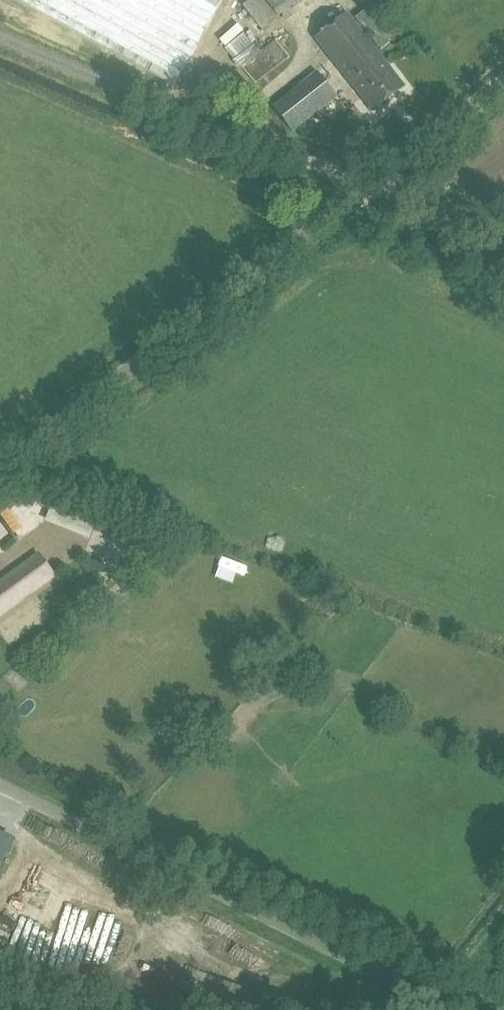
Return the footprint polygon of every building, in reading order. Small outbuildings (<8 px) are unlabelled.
[(177,85),(223,0),(22,0),(177,85)] [(264,0),(248,0),(243,4),(262,28),(277,16),(264,0)] [(277,16),(278,17),(300,0),(264,0),(277,16)] [(373,110),(404,85),(348,13),(316,38),(373,110)] [(232,59),(252,43),(244,33),(224,49),(232,59)] [(256,83),(289,57),(276,39),(242,65),(256,83)] [(272,104),(292,131),(337,96),(317,69),(272,104)] [(99,518),(88,514),(81,531),(92,535),(99,518)] [(56,575),(39,552),(0,580),(0,615),(56,575)] [(107,567),(98,556),(83,568),(91,579),(107,567)] [(11,845),(0,840),(0,866),(11,845)]
